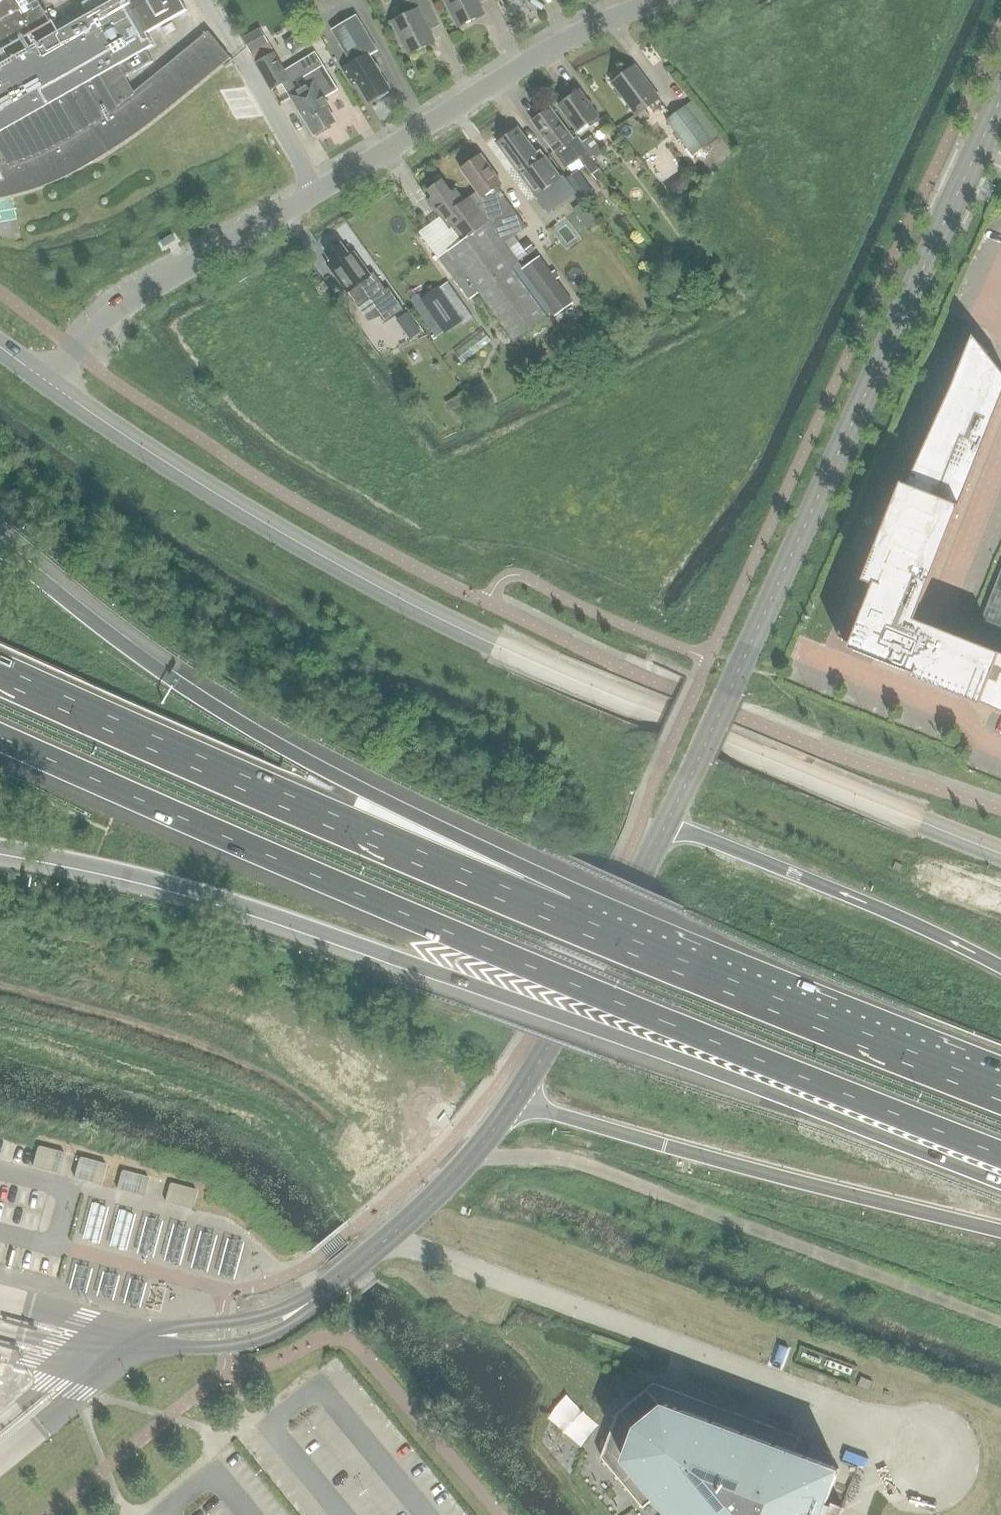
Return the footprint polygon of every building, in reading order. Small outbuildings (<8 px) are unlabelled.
[(0,65),(0,199),(1,199),(1,198),(2,198),(3,198),(4,198),(5,198),(6,197),(7,197),(8,197),(9,197),(10,197),(10,196),(11,196),(12,196),(13,196),(14,196),(15,195),(16,195),(17,195),(18,195),(19,194),(20,194),(21,194),(22,194),(22,193),(23,193),(24,193),(25,193),(26,192),(27,192),(28,192),(29,191),(30,191),(31,191),(32,191),(32,190),(33,190),(34,190),(35,190),(36,189),(37,189),(38,189),(38,188),(39,188),(40,188),(41,188),(41,187),(42,187),(43,187),(44,186),(45,186),(46,186),(46,185),(47,185),(48,185),(49,185),(49,184),(50,184),(51,184),(52,183),(53,183),(54,183),(54,182),(55,182),(56,182),(56,181),(57,181),(58,181),(59,180),(60,180),(61,179),(62,179),(63,179),(63,178),(64,178),(65,178),(65,177),(66,177),(67,177),(67,176),(68,176),(69,176),(69,175),(70,175),(71,175),(71,174),(72,174),(73,174),(73,173),(74,173),(75,173),(75,172),(76,172),(77,172),(77,171),(78,171),(79,171),(79,170),(80,170),(81,170),(81,169),(82,169),(83,168),(84,168),(85,167),(86,167),(87,166),(88,166),(88,165),(89,165),(90,165),(90,164),(91,164),(92,163),(93,163),(94,162),(95,162),(95,161),(96,161),(97,160),(98,160),(99,159),(100,159),(100,158),(101,158),(102,157),(103,157),(103,156),(104,156),(105,156),(105,155),(106,155),(106,154),(107,154),(108,154),(108,153),(109,153),(109,152),(110,152),(111,152),(111,151),(112,151),(113,150),(114,150),(114,149),(115,149),(116,148),(117,148),(117,147),(118,147),(119,146),(120,146),(120,145),(121,145),(122,145),(122,144),(123,144),(123,143),(124,143),(125,142),(126,142),(126,141),(127,141),(128,140),(129,140),(129,139),(130,139),(131,138),(132,137),(133,137),(133,136),(134,136),(135,135),(136,135),(136,134),(137,134),(137,133),(138,133),(139,133),(139,132),(140,132),(140,131),(141,131),(142,130),(143,130),(143,129),(144,129),(144,128),(145,128),(146,127),(147,127),(147,126),(148,126),(148,125),(149,125),(150,124),(151,124),(151,123),(152,123),(152,122),(153,122),(153,121),(154,121),(155,121),(155,120),(156,120),(156,119),(157,119),(157,118),(158,118),(159,117),(160,117),(160,116),(231,58),(209,31),(134,92),(126,77),(153,62),(146,50),(154,45),(147,34),(187,11),(181,0),(107,0),(108,3),(113,0),(113,1),(0,65)] [(52,23),(39,0),(0,0),(0,53),(52,23)] [(428,31),(439,26),(426,0),(409,0),(402,3),(408,14),(394,22),(410,54),(434,42),(428,31)] [(459,26),(483,15),(478,4),(486,0),(446,0),(459,26)] [(347,67),(368,102),(390,89),(369,56),(377,51),(356,17),(339,27),(346,39),(340,43),(353,64),(347,67)] [(275,52),(269,42),(250,54),(255,62),(253,63),(271,92),(289,81),(272,54),(275,52)] [(291,95),(314,134),(335,122),(327,109),(329,107),(324,98),(338,90),(323,65),(297,82),(301,89),(291,95)] [(613,82),(638,115),(659,99),(634,66),(613,82)] [(558,106),(577,132),(589,124),(592,127),(600,121),(598,118),(599,117),(579,90),(558,106)] [(686,106),(666,122),(693,157),(713,141),(686,106)] [(573,140),(570,135),(550,108),(532,121),(554,152),(566,169),(582,158),(593,174),(599,170),(577,138),(573,140)] [(515,130),(497,143),(519,174),(536,196),(561,177),(544,153),(541,155),(537,149),(533,153),(515,130)] [(591,136),(582,142),(592,157),(602,151),(591,136)] [(481,155),(462,170),(479,193),(473,197),(495,226),(517,210),(506,195),(504,197),(497,188),(502,184),(481,155)] [(596,196),(579,172),(569,180),(586,204),(596,196)] [(442,180),(428,191),(433,198),(429,201),(450,230),(460,244),(449,253),(445,249),(438,255),(441,259),(471,301),(482,294),(516,342),(549,318),(547,316),(550,314),(516,268),(521,264),(519,261),(506,243),(473,197),(466,202),(457,190),(452,193),(442,180)] [(583,203),(573,210),(587,229),(597,222),(583,203)] [(528,255),(521,246),(515,237),(506,243),(519,261),(528,255)] [(528,241),(521,246),(528,255),(529,256),(536,251),(528,241)] [(384,293),(372,277),(356,254),(351,257),(341,243),(326,254),(332,261),(328,264),(355,302),(367,294),(387,322),(405,309),(390,289),(384,293)] [(539,258),(522,271),(557,316),(574,303),(556,280),(560,277),(555,270),(551,274),(539,258)] [(452,277),(418,298),(441,336),(475,314),(452,277)] [(421,332),(415,325),(406,332),(411,339),(421,332)] [(914,619),(921,602),(922,603),(1000,402),(1000,371),(979,344),(973,337),(969,346),(969,345),(875,582),(865,577),(838,637),(855,645),(857,641),(877,649),(874,658),(949,688),(1000,708),(1000,653),(914,619)] [(474,405),(467,394),(447,406),(454,417),(474,405)] [(980,623),(1000,631),(1000,570),(980,623)] [(39,1147),(33,1167),(60,1174),(65,1154),(39,1147)] [(80,1158),(75,1178),(101,1185),(107,1165),(80,1158)] [(122,1170),(117,1189),(143,1196),(148,1177),(122,1170)] [(170,1183),(165,1202),(192,1209),(197,1190),(170,1183)] [(601,1457),(629,1491),(643,1508),(656,1498),(671,1514),(840,1514),(843,1506),(832,1502),(831,1504),(826,1502),(839,1469),(795,1452),(800,1437),(791,1434),(654,1383),(647,1388),(617,1413),(601,1457)]
